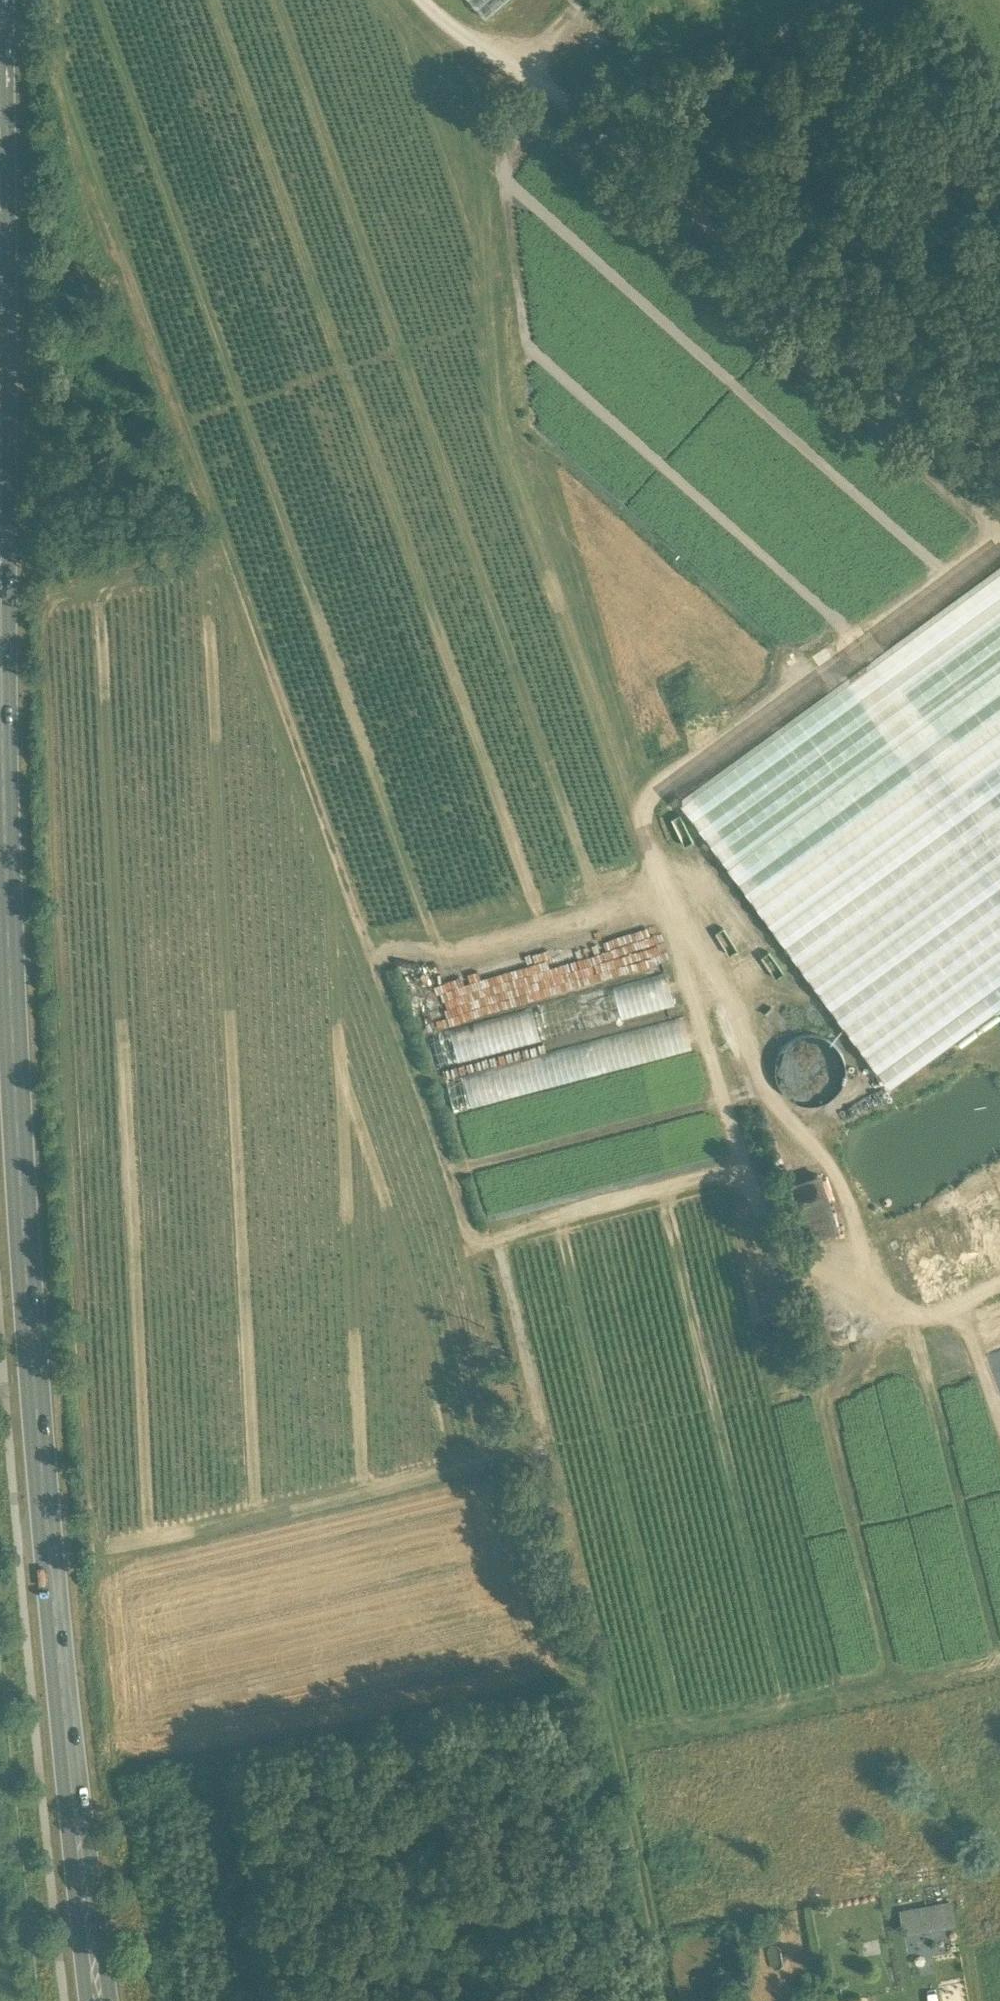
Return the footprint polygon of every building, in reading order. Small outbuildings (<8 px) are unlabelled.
[(486,18),(506,0),(471,0),(486,18)] [(682,800),(890,1085),(999,1005),(999,568),(682,800)] [(614,1019),(673,1004),(664,971),(605,986),(614,1019)] [(531,1006),(437,1029),(445,1062),(539,1039),(531,1006)] [(684,1020),(454,1069),(461,1102),(691,1053),(684,1020)] [(786,1091),(840,1091),(840,1048),(826,1048),(826,1034),(786,1034),(786,1091)] [(818,1173),(785,1184),(803,1241),(836,1230),(818,1173)] [(951,1903),(902,1912),(905,1928),(953,1919),(951,1903)] [(933,1930),(906,1934),(911,1972),(934,1969),(932,1952),(948,1950),(947,1938),(934,1939),(933,1930)]
